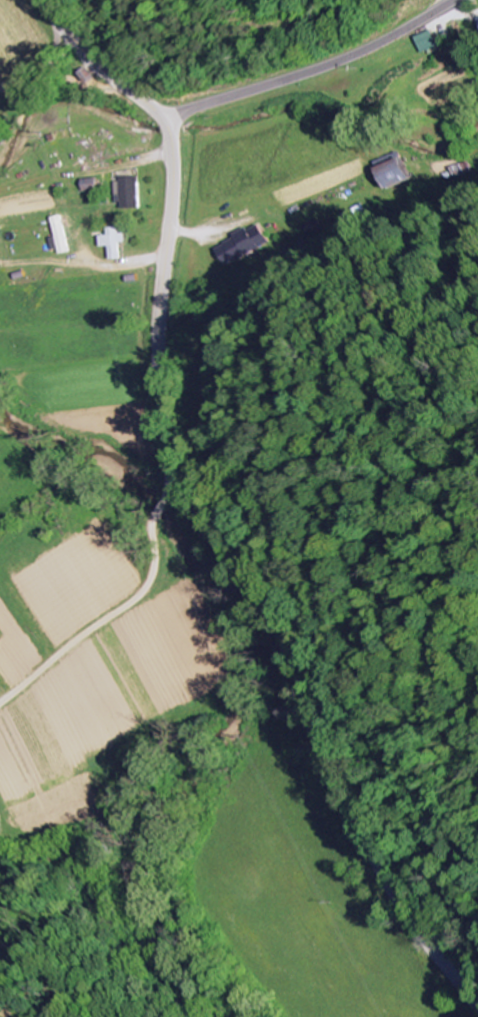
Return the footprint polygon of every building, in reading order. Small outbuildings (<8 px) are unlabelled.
[(426,37),(432,53),(446,47),(440,31),(426,37)] [(383,188),(410,181),(403,159),(377,167),(383,188)] [(87,179),(88,191),(102,190),(101,178),(87,179)] [(118,179),(119,202),(124,202),(125,209),(142,208),(141,178),(118,179)] [(61,256),(75,252),(67,215),(56,218),(61,237),(57,238),(61,256)] [(104,235),(105,247),(119,246),(118,235),(104,235)]
